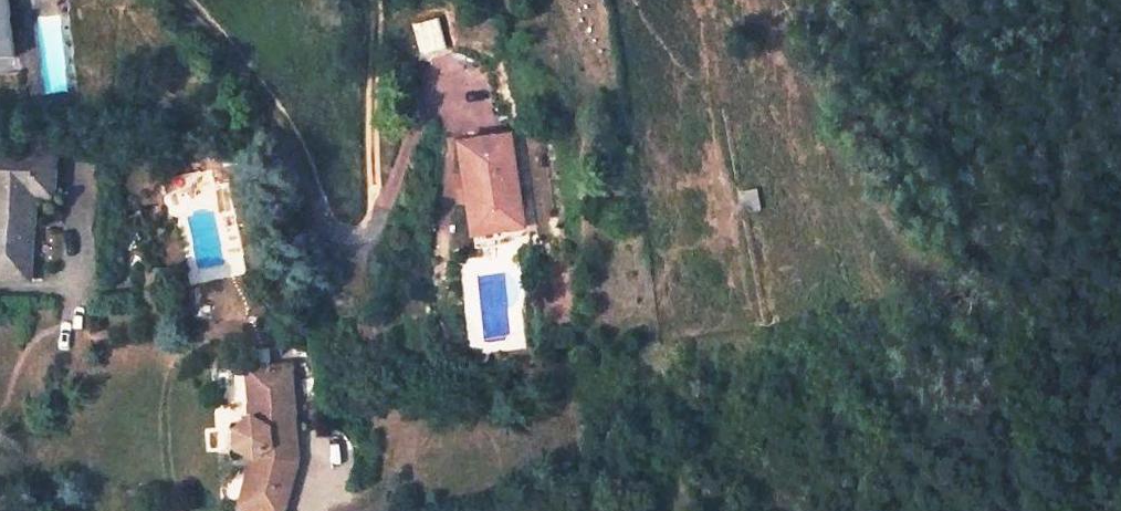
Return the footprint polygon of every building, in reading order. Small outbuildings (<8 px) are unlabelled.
[(12,0),(0,0),(0,58),(18,56),(12,0)] [(525,222),(510,115),(460,122),(476,230),(525,222)] [(44,151),(0,147),(0,277),(18,278),(22,194),(42,196),(44,151)] [(279,370),(253,375),(257,391),(234,395),(241,428),(229,437),(233,454),(250,462),(244,510),(247,510),(288,510),(298,461),(279,370)] [(234,395),(257,391),(253,375),(231,379),(234,395)]
